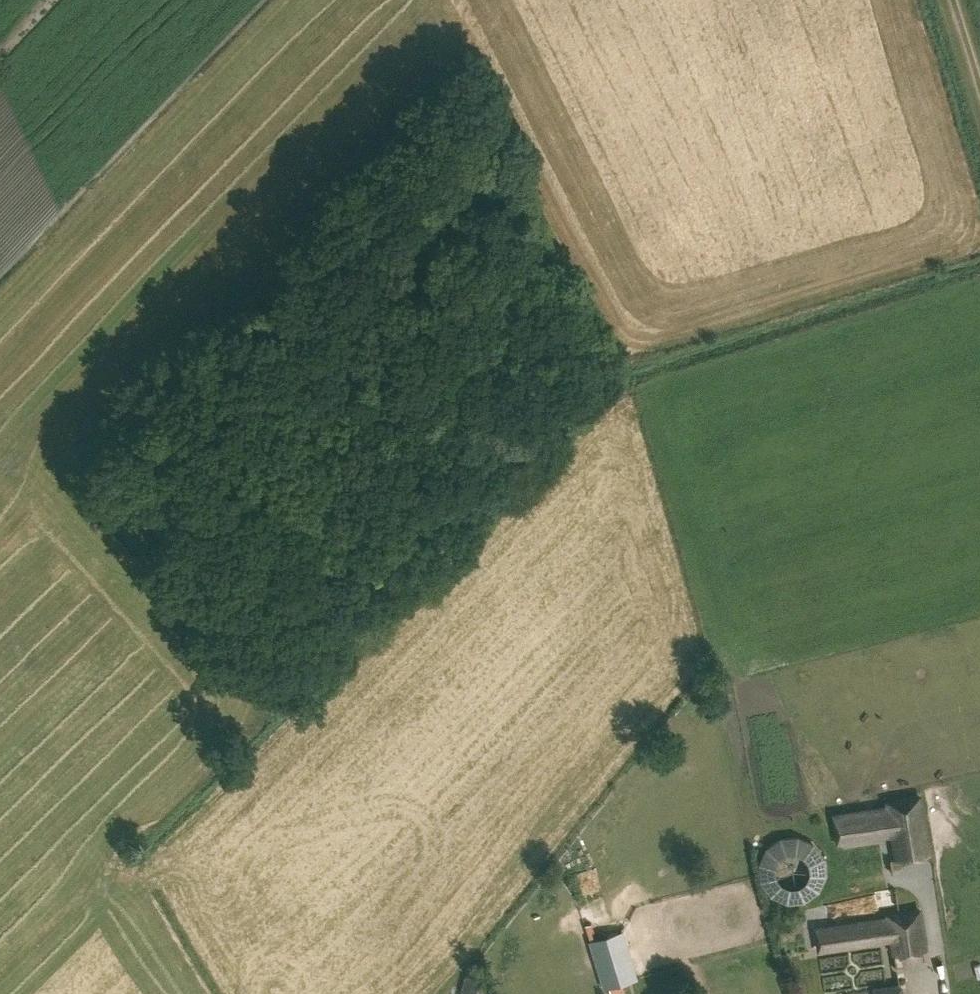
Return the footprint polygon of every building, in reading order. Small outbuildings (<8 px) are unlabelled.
[(891,836),(894,859),(931,853),(922,793),(884,799),(885,804),(831,813),(836,845),(891,836)] [(760,896),(823,896),(823,835),(760,835),(760,896)] [(893,955),(925,950),(919,911),(887,916),(888,918),(815,929),(819,951),(891,940),(893,955)] [(637,977),(631,959),(629,952),(642,948),(636,931),(624,935),(622,929),(597,937),(593,923),(583,926),(603,988),(637,977)] [(788,952),(778,955),(781,968),(791,965),(788,952)] [(465,975),(462,988),(477,992),(480,979),(465,975)] [(899,986),(875,990),(875,993),(900,993),(899,986)]
